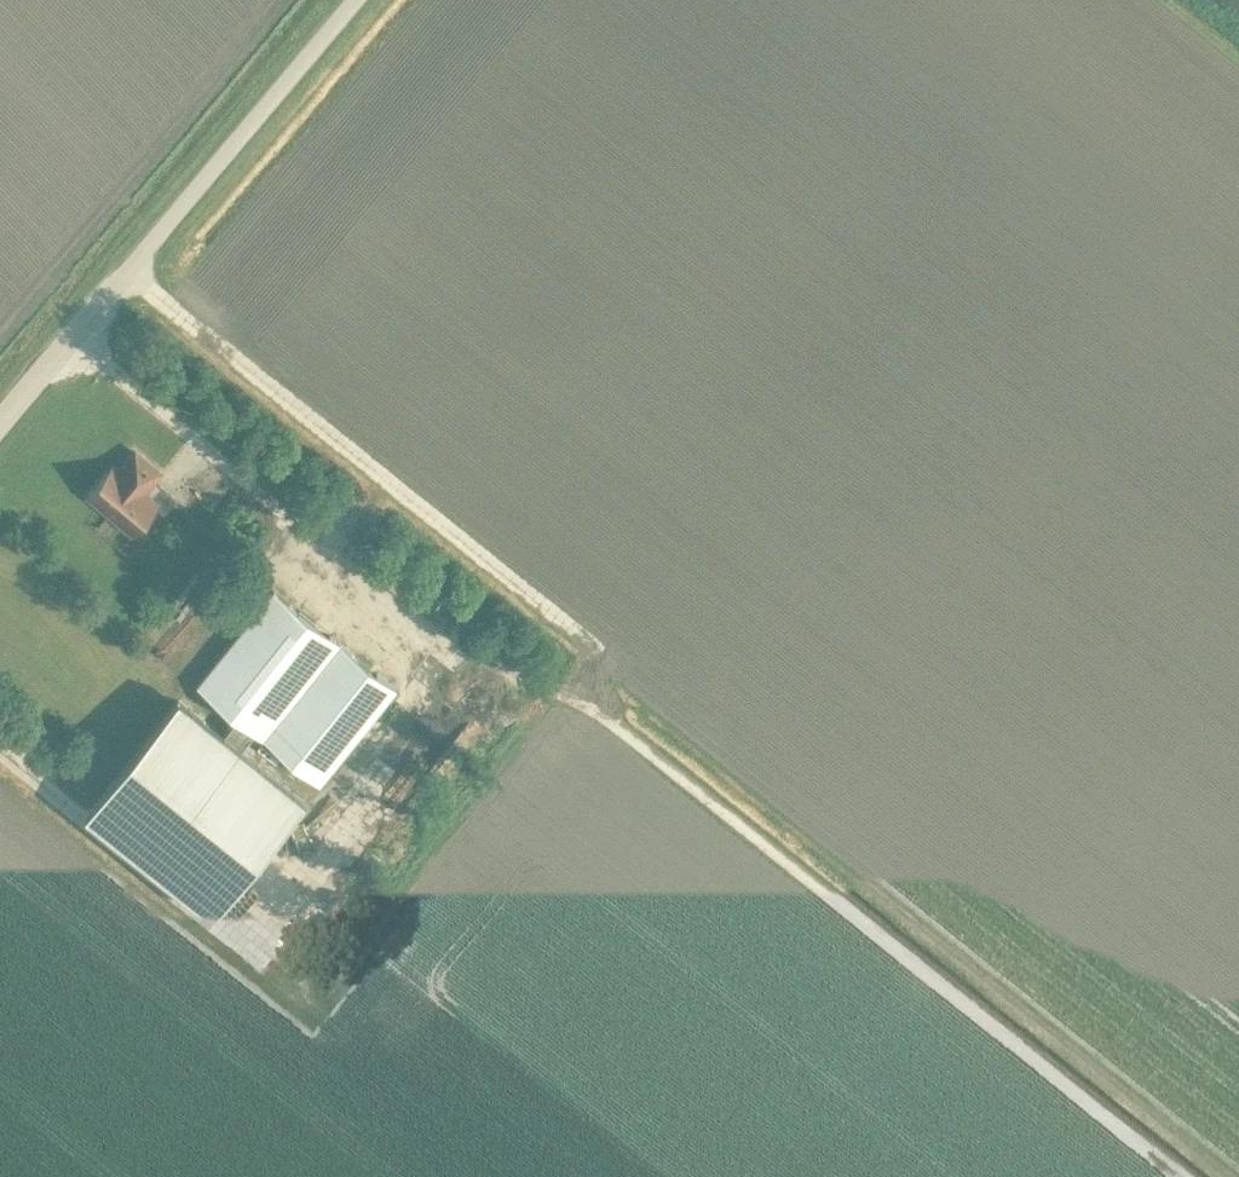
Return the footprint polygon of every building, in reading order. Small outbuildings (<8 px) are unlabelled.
[(156,500),(142,488),(158,470),(131,447),(117,465),(111,460),(83,494),(129,532),(156,500)] [(198,684),(238,716),(222,735),(240,749),(255,730),(331,636),(274,590),(198,684)] [(395,688),(331,636),(255,730),(319,782),(395,688)] [(303,800),(240,749),(222,735),(179,700),(91,809),(215,909),(303,800)]
